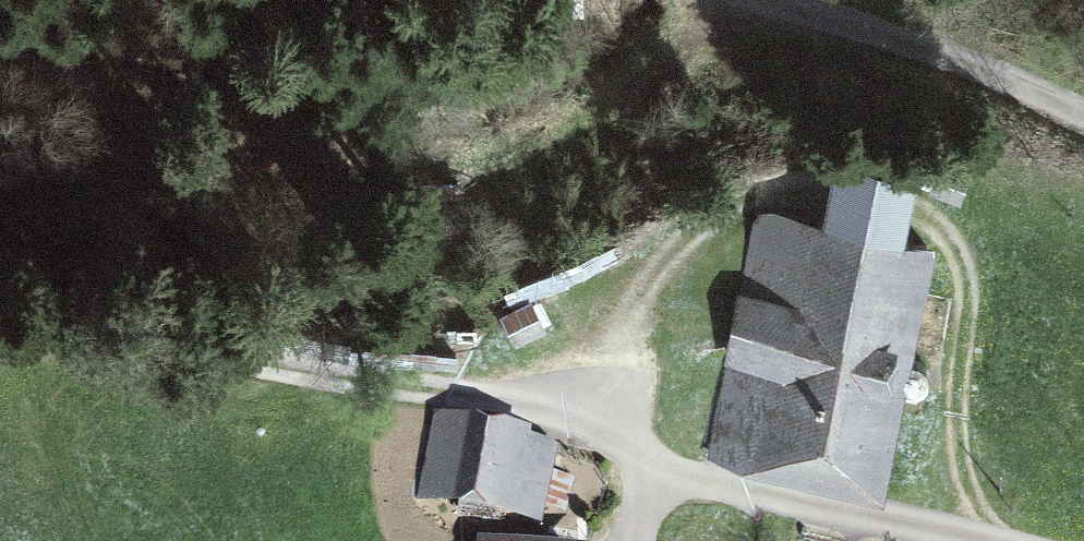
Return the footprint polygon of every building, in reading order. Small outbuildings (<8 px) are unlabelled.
[(916,296),(927,243),(895,237),(913,151),(848,139),(831,223),(762,209),(715,442),(863,472),(899,293),(916,296)] [(462,513),(492,519),(495,503),(531,510),(540,462),(504,455),(507,437),(435,423),(422,493),(464,502),(462,513)]
